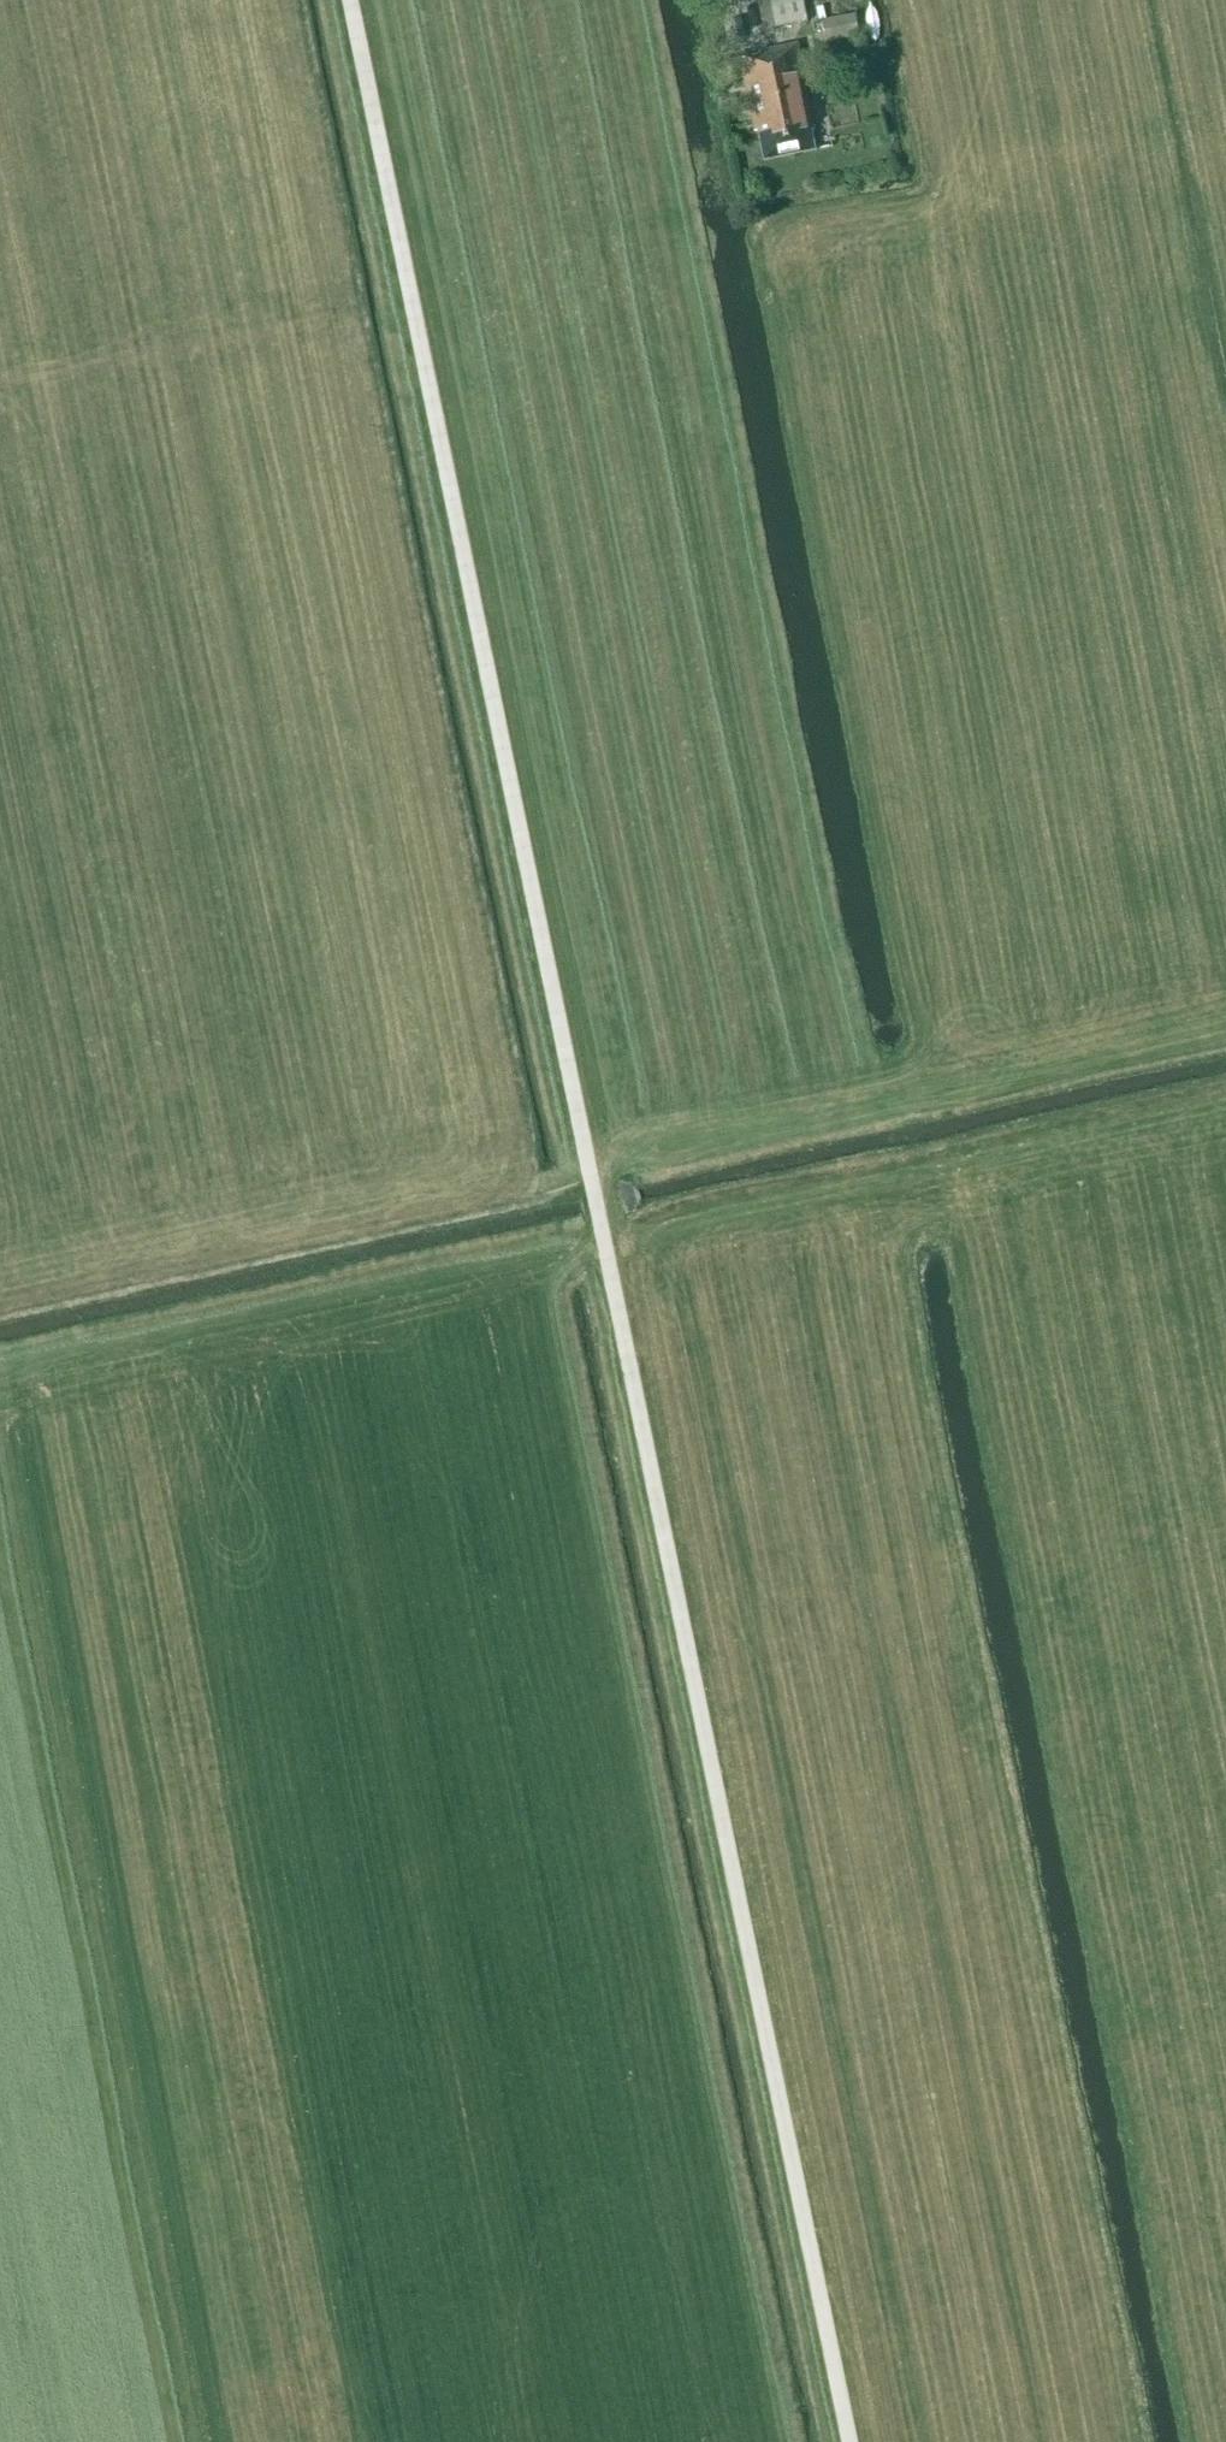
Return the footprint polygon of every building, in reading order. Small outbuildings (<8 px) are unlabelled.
[(803,0),(758,0),(763,29),(806,21),(803,0)] [(821,19),(826,43),(858,36),(854,11),(821,19)] [(813,128),(797,45),(759,52),(760,56),(741,60),(755,131),(758,130),(763,159),(813,149),(809,129),(813,128)]
